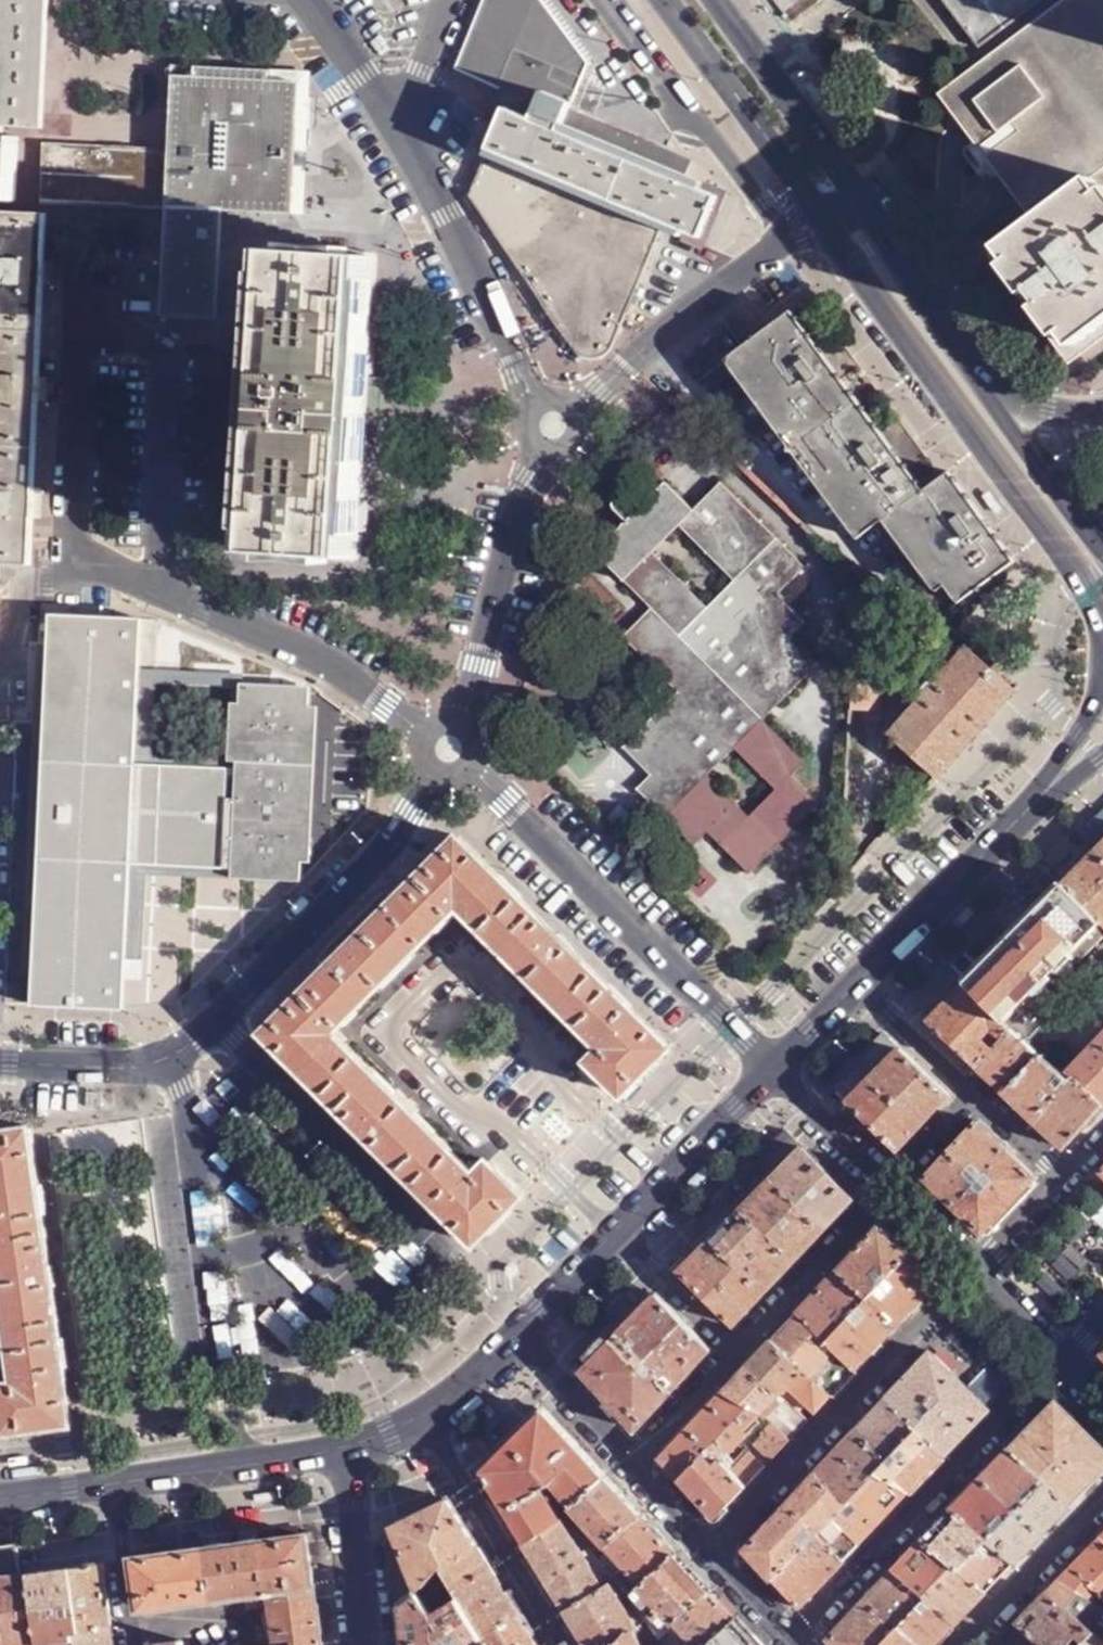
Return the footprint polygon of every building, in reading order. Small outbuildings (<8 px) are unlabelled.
[(27,127),(34,0),(0,0),(0,126),(27,127)] [(543,100),(549,87),(575,100),(594,59),(549,0),(481,0),(460,51),(466,56),(469,61),(471,67),(543,100)] [(1055,2),(932,94),(969,142),(957,151),(977,178),(987,170),(1027,223),(1087,175),(1102,164),(1102,0),(1058,0),(1055,2)] [(979,47),(1040,0),(942,0),(979,47)] [(460,51),(456,61),(471,67),(469,61),(466,56),(460,51)] [(455,64),(470,72),(471,67),(456,61),(455,64)] [(166,148),(163,209),(157,313),(209,316),(217,207),(285,211),(294,70),(172,63),(166,148)] [(509,92),(506,99),(538,112),(543,100),(471,67),(470,72),(509,92)] [(488,142),(667,220),(684,227),(682,233),(706,244),(730,191),(704,179),(701,187),(684,181),(562,127),(572,105),(575,100),(549,87),(543,100),(538,112),(506,99),(488,142)] [(562,127),(684,181),(695,158),(572,105),(562,127)] [(52,201),(129,206),(134,146),(55,142),(52,201)] [(611,341),(667,220),(488,142),(465,193),(564,339),(574,350),(580,354),(585,356),(591,356),(597,355),(601,352),(606,348),(611,341)] [(12,199),(15,144),(0,144),(0,198),(12,199)] [(129,206),(163,209),(166,148),(134,146),(129,206)] [(1087,175),(1027,223),(995,246),(1069,345),(1102,320),(1102,196),(1098,189),(1087,175)] [(23,563),(25,514),(30,514),(31,502),(31,489),(27,489),(30,398),(36,398),(36,387),(36,374),(30,374),(34,281),(39,281),(40,268),(40,259),(35,258),(37,213),(0,212),(0,562),(23,563)] [(372,252),(259,245),(257,288),(250,287),(248,326),(253,326),(252,341),(241,340),(240,357),(235,435),(234,454),(247,454),(240,551),(352,558),(360,436),(374,437),(376,404),(378,375),(363,374),(366,331),(374,332),(377,293),(370,293),(372,252)] [(735,373),(799,324),(788,309),(723,357),(735,373)] [(807,336),(799,324),(735,373),(853,535),(881,515),(934,587),(943,580),(956,597),(1012,558),(1001,543),(993,548),(982,532),(990,527),(947,467),(918,486),(905,468),(897,458),(916,444),(894,414),(876,427),(837,374),(829,364),(848,351),(827,322),(807,336)] [(856,362),(848,351),(829,364),(837,374),(856,362)] [(924,454),(916,444),(897,458),(905,468),(924,454)] [(706,717),(652,773),(639,786),(695,842),(708,829),(749,868),(816,799),(791,773),(803,759),(763,718),(818,662),(789,634),(802,621),(782,600),(784,596),(778,590),(802,565),(719,480),(692,508),(664,480),(595,552),(650,607),(705,662),(678,689),(706,717)] [(618,515),(629,503),(618,491),(614,490),(608,491),(607,493),(605,498),(607,504),(618,515)] [(993,548),(1001,543),(990,527),(982,532),(993,548)] [(705,662),(650,607),(623,635),(678,689),(705,662)] [(30,1004),(122,1007),(128,862),(230,866),(230,879),(298,881),(307,688),(307,686),(300,685),(238,683),(234,768),(133,763),(139,616),(47,613),(45,668),(42,724),(30,1004)] [(971,634),(978,624),(962,613),(956,624),(971,634)] [(887,731),(935,773),(1012,686),(962,644),(887,731)] [(624,746),(652,773),(706,717),(678,689),(624,746)] [(1095,850),(1102,842),(1102,811),(1079,835),(1095,850)] [(584,1057),(618,1093),(667,1044),(455,835),(392,899),(380,887),(316,953),(326,964),(260,1033),(471,1243),(519,1193),(484,1158),(472,1171),(328,1029),(455,903),(597,1044),(584,1057)] [(1095,850),(1063,883),(1102,927),(1102,842),(1095,850)] [(1046,901),(1060,886),(1044,870),(1029,885),(1046,901)] [(1063,883),(1060,886),(1046,901),(966,981),(1012,1027),(1015,1030),(1028,1018),(1026,1016),(1102,948),(1102,927),(1063,883)] [(1073,979),(1084,993),(1102,976),(1102,952),(1073,979)] [(1012,1027),(966,981),(927,1020),(976,1067),(1012,1027)] [(1048,1000),(1028,1018),(1015,1030),(1030,1044),(1061,1015),(1048,1000)] [(1012,1027),(976,1067),(1003,1092),(1039,1053),(1030,1044),(1015,1030),(1012,1027)] [(885,1034),(833,1086),(898,1153),(950,1097),(885,1034)] [(1067,1072),(1074,1080),(1102,1109),(1102,1108),(1102,1035),(1067,1072)] [(1003,1092),(1036,1123),(1070,1079),(1039,1054),(1039,1053),(1003,1092)] [(1064,1149),(1102,1109),(1074,1080),(1072,1081),(1070,1079),(1036,1123),(1064,1149)] [(954,1207),(1009,1151),(978,1122),(925,1177),(954,1207)] [(5,1428),(69,1420),(29,1126),(0,1130),(0,1268),(15,1377),(0,1380),(0,1397),(5,1428)] [(771,1177),(801,1145),(786,1130),(755,1160),(771,1177)] [(854,1198),(801,1145),(771,1177),(770,1178),(823,1231),(854,1198)] [(1036,1178),(1009,1151),(954,1207),(982,1234),(1036,1178)] [(793,1263),(823,1231),(770,1178),(738,1210),(793,1263)] [(762,1295),(793,1263),(738,1210),(707,1243),(762,1295)] [(880,1224),(837,1270),(866,1300),(876,1290),(886,1279),(909,1254),(880,1224)] [(733,1326),(762,1295),(707,1243),(680,1271),(707,1298),(733,1326)] [(876,1290),(866,1300),(860,1307),(868,1317),(859,1327),(849,1318),(826,1344),(853,1372),(932,1288),(937,1283),(909,1254),(886,1279),(896,1288),(885,1299),(876,1290)] [(866,1300),(837,1270),(796,1313),(826,1344),(849,1318),(860,1307),(866,1300)] [(657,1294),(619,1333),(670,1392),(711,1350),(657,1294)] [(826,1344),(796,1313),(773,1339),(805,1370),(831,1395),(853,1372),(826,1344)] [(670,1392),(619,1333),(582,1371),(633,1430),(670,1392)] [(805,1370),(773,1339),(747,1366),(777,1395),(782,1390),(785,1387),(787,1388),(805,1370)] [(932,1349),(887,1396),(921,1426),(942,1457),(990,1408),(932,1349)] [(777,1395),(747,1366),(723,1392),(789,1441),(806,1422),(779,1396),(777,1395)] [(831,1395),(805,1370),(787,1388),(814,1414),(831,1395)] [(789,1441),(723,1392),(661,1458),(680,1480),(706,1455),(709,1459),(714,1453),(718,1457),(724,1452),(728,1455),(748,1436),(743,1431),(754,1421),(764,1431),(758,1437),(762,1440),(752,1450),(767,1463),(789,1441)] [(921,1426),(887,1396),(857,1427),(892,1456),(921,1426)] [(1011,1445),(1045,1478),(1070,1502),(1102,1468),(1102,1448),(1055,1400),(1011,1445)] [(544,1408),(512,1439),(539,1476),(542,1481),(562,1513),(577,1501),(607,1477),(544,1408)] [(942,1457),(921,1426),(892,1456),(879,1471),(908,1493),(942,1457)] [(892,1456),(857,1427),(817,1469),(850,1500),(879,1471),(892,1456)] [(539,1476),(512,1439),(478,1470),(525,1544),(553,1521),(533,1488),(542,1481),(539,1476)] [(1011,1445),(977,1481),(1014,1509),(1045,1478),(1011,1445)] [(706,1455),(680,1480),(715,1518),(745,1487),(717,1465),(715,1467),(709,1459),(706,1455)] [(717,1465),(745,1487),(749,1483),(762,1469),(748,1456),(734,1469),(723,1460),(717,1465)] [(428,1459),(418,1463),(422,1472),(432,1468),(428,1459)] [(850,1500),(817,1469),(744,1546),(773,1579),(819,1533),(850,1500)] [(844,1560),(908,1493),(879,1471),(850,1500),(819,1533),(844,1560)] [(642,1516),(607,1477),(577,1501),(562,1513),(597,1553),(642,1516)] [(1045,1478),(1014,1509),(1042,1531),(1070,1502),(1045,1478)] [(971,1487),(948,1511),(985,1539),(1009,1514),(1014,1509),(977,1481),(971,1487)] [(446,1567),(479,1545),(449,1498),(390,1523),(417,1592),(442,1570),(446,1567)] [(1009,1514),(985,1539),(1014,1560),(1042,1531),(1014,1509),(1009,1514)] [(985,1539),(948,1511),(920,1540),(956,1567),(985,1539)] [(677,1554),(642,1516),(597,1553),(602,1558),(635,1589),(677,1554)] [(553,1521),(525,1544),(542,1572),(565,1609),(603,1585),(608,1583),(601,1575),(591,1583),(571,1550),(575,1548),(570,1540),(567,1543),(553,1521)] [(180,1533),(183,1552),(206,1548),(207,1548),(204,1529),(180,1533)] [(819,1533),(773,1579),(798,1607),(844,1560),(819,1533)] [(261,1540),(268,1591),(269,1591),(313,1584),(307,1534),(261,1540)] [(1102,1534),(1058,1579),(1102,1607),(1102,1534)] [(1014,1560),(985,1539),(956,1567),(986,1589),(1014,1560)] [(206,1548),(212,1599),(268,1591),(261,1540),(207,1548),(206,1548)] [(956,1567),(920,1540),(892,1569),(927,1597),(938,1586),(956,1567)] [(18,1572),(14,1543),(0,1545),(0,1573),(18,1572)] [(482,1636),(520,1613),(479,1545),(446,1567),(442,1570),(460,1600),(482,1636)] [(134,1558),(141,1608),(171,1605),(172,1609),(185,1608),(185,1602),(212,1599),(206,1548),(183,1552),(134,1558)] [(712,1592),(677,1554),(635,1589),(620,1598),(628,1609),(641,1624),(657,1644),(669,1634),(712,1592)] [(103,1560),(68,1565),(76,1631),(112,1627),(103,1560)] [(44,1568),(26,1570),(37,1642),(72,1638),(72,1631),(76,1631),(68,1565),(44,1568)] [(986,1589),(956,1567),(938,1586),(927,1597),(955,1621),(986,1589)] [(927,1597),(892,1569),(864,1598),(897,1626),(927,1597)] [(0,1573),(0,1644),(10,1644),(37,1642),(26,1570),(18,1572),(0,1573)] [(1058,1579),(1048,1589),(1102,1639),(1102,1607),(1058,1579)] [(608,1583),(603,1585),(614,1602),(620,1598),(608,1583)] [(269,1591),(271,1609),(261,1610),(265,1631),(275,1631),(276,1644),(302,1644),(321,1643),(318,1616),(313,1584),(269,1591)] [(565,1609),(587,1644),(610,1644),(628,1633),(632,1630),(622,1613),(628,1609),(620,1598),(614,1602),(603,1585),(565,1609)] [(1048,1589),(1016,1622),(1042,1644),(1102,1644),(1102,1639),(1048,1589)] [(482,1636),(460,1600),(432,1611),(417,1592),(401,1606),(405,1644),(466,1644),(482,1636)] [(735,1619),(712,1592),(669,1634),(678,1644),(703,1644),(714,1634),(735,1619)] [(927,1597),(897,1626),(919,1644),(932,1644),(941,1635),(955,1621),(927,1597)] [(864,1598),(826,1637),(834,1644),(878,1644),(897,1626),(864,1598)] [(520,1613),(482,1636),(466,1644),(540,1644),(520,1613)] [(735,1619),(714,1634),(703,1644),(759,1644),(735,1619)] [(1016,1622),(993,1644),(1042,1644),(1016,1622)] [(878,1644),(919,1644),(897,1626),(878,1644)] [(72,1638),(73,1644),(114,1644),(112,1627),(76,1631),(72,1631),(72,1638)] [(610,1644),(636,1644),(628,1633),(610,1644)]
